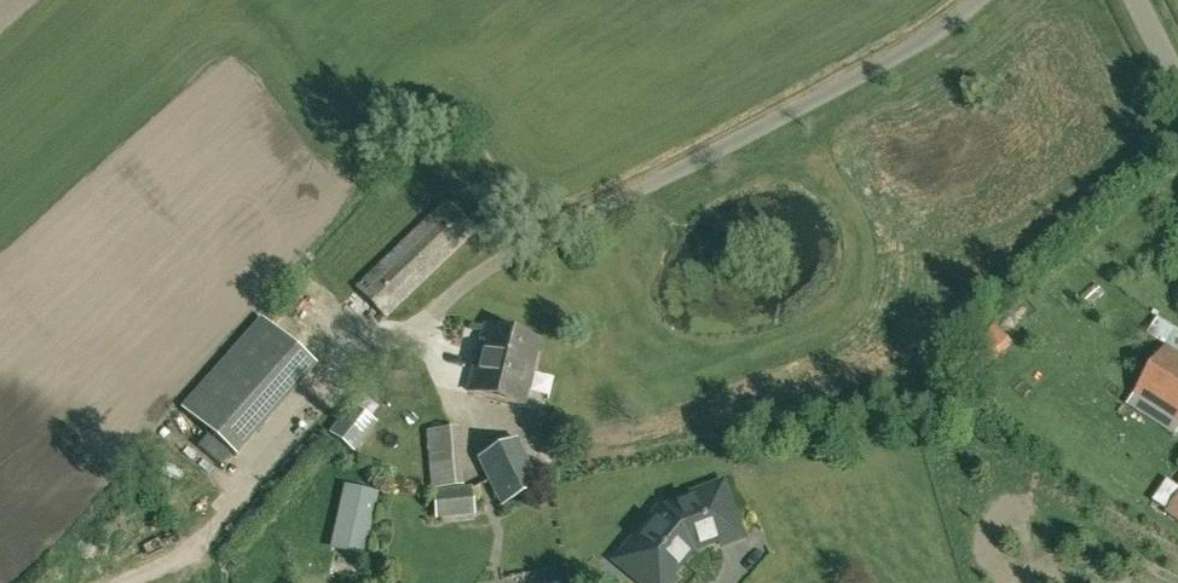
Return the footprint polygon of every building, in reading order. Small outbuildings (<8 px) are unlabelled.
[(385,318),(476,232),(448,202),(357,289),(385,318)] [(485,325),(479,347),(468,391),(524,405),(540,339),(485,325)] [(973,345),(987,360),(1009,339),(995,325),(973,345)] [(1167,347),(1135,394),(1177,424),(1177,355),(1167,347)] [(329,432),(354,452),(377,422),(352,403),(329,432)] [(438,487),(467,485),(463,442),(476,441),(475,423),(432,426),(434,443),(435,443),(438,487)] [(476,459),(500,506),(540,486),(517,439),(476,459)] [(617,562),(642,582),(676,582),(678,580),(675,577),(694,553),(717,545),(718,549),(742,540),(722,485),(690,497),(662,506),(660,500),(638,525),(643,529),(617,562)] [(472,488),(432,492),(435,518),(475,514),(472,488)] [(1177,518),(1177,494),(1167,510),(1177,518)] [(341,496),(329,551),(363,558),(375,504),(341,496)]
